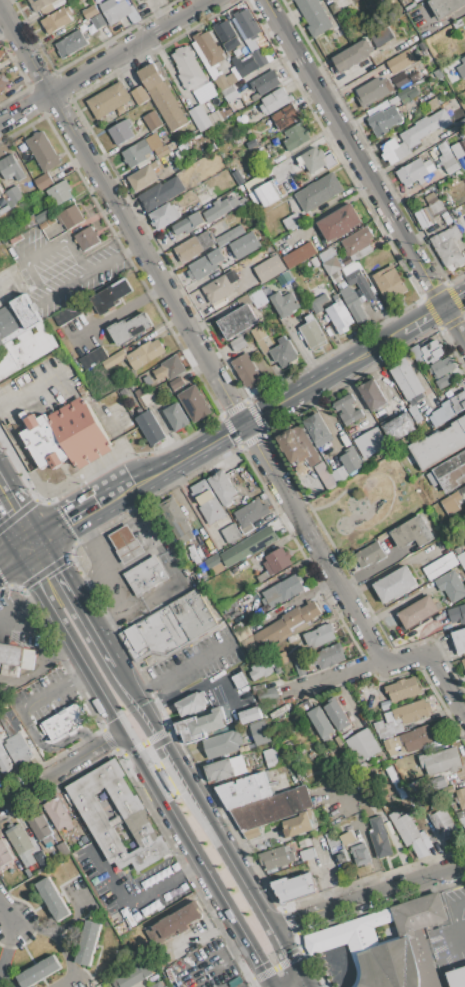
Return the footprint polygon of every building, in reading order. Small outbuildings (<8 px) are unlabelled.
[(35,13),(28,0),(58,0),(51,4),(54,9),(43,16),(40,10),(35,13)] [(102,4),(99,0),(126,0),(129,6),(132,4),(141,19),(132,24),(127,15),(110,25),(99,6),(102,4)] [(309,25),(294,0),(318,0),(333,26),(313,38),(306,27),(309,25)] [(427,1),(429,0),(464,0),(464,5),(438,20),(427,1)] [(90,19),(89,18),(86,20),(81,12),(95,4),(100,13),(90,19)] [(40,21),(64,7),(65,8),(68,7),(72,13),(69,15),(72,21),(48,35),(40,21)] [(233,14),(238,11),(239,13),(248,8),(261,31),(257,34),(259,37),(252,41),(250,38),(248,39),(233,14)] [(96,30),(90,19),(100,13),(106,24),(96,30)] [(55,44),(67,37),(66,36),(78,29),(76,26),(86,20),(89,18),(90,19),(96,30),(99,35),(90,40),(89,38),(86,39),(88,44),(63,58),(55,44)] [(212,26),(218,23),(219,25),(227,20),(228,23),(232,21),(248,50),(238,56),(236,53),(234,54),(231,50),(227,52),(212,26)] [(369,35),(375,47),(393,38),(387,26),(369,35)] [(193,36),(199,32),(201,35),(208,31),(218,47),(219,46),(223,53),(221,55),(223,59),(213,65),(211,67),(199,47),(193,36)] [(331,58),(366,38),(374,52),(338,73),(335,67),(336,66),(331,58)] [(171,54),(175,52),(174,50),(182,46),(183,48),(187,45),(207,80),(203,82),(205,85),(193,92),(191,89),(187,91),(178,75),(180,74),(178,71),(179,70),(176,65),(177,65),(171,54)] [(199,47),(211,67),(206,69),(195,50),(199,47)] [(258,67),(252,56),(250,53),(259,47),(268,62),(258,67)] [(386,62),(410,48),(413,53),(416,51),(420,57),(417,59),(417,60),(393,74),(386,62)] [(241,78),(234,66),(230,59),(235,56),(237,60),(239,58),(241,62),(252,56),(258,67),(241,78)] [(460,59),(464,56),(464,76),(462,78),(456,68),(463,64),(460,59)] [(137,71),(154,61),(189,122),(172,132),(137,71)] [(213,65),(217,73),(221,71),(225,77),(232,73),(230,69),(234,66),(241,78),(232,84),(220,91),(206,69),(211,67),(213,65)] [(255,80),(272,70),(280,84),(270,89),(271,90),(261,96),(255,86),(257,85),(255,80)] [(5,90),(0,93),(0,75),(3,73),(8,82),(5,84),(6,86),(3,87),(5,90)] [(356,90),(378,77),(380,81),(383,78),(384,80),(389,78),(395,89),(362,108),(356,96),(359,95),(356,90)] [(86,101),(120,81),(131,100),(96,120),(86,101)] [(232,84),(235,90),(247,83),(250,89),(227,103),(220,91),(232,84)] [(130,92),(142,85),(150,99),(138,105),(130,92)] [(261,99),(283,86),(288,96),(291,95),(294,99),(266,116),(260,106),(264,103),(261,99)] [(388,101),(397,95),(397,93),(408,87),(409,89),(415,86),(419,93),(403,103),(400,99),(391,105),(388,101)] [(427,102),(435,97),(440,105),(431,110),(427,102)] [(188,110),(200,103),(207,116),(213,125),(200,132),(188,110)] [(271,116),(292,104),(293,106),(294,106),(301,118),(279,130),(271,116)] [(366,119),(381,110),(382,112),(395,105),(403,120),(403,121),(401,123),(400,123),(397,123),(387,129),(389,132),(377,138),(366,119)] [(380,146),(394,138),(398,146),(404,142),(399,134),(415,125),(414,123),(426,116),(427,118),(444,108),(453,123),(441,130),(439,127),(419,138),(421,142),(409,148),(412,152),(391,164),(388,159),(385,161),(382,154),(384,153),(380,146)] [(143,117),(155,110),(162,124),(150,131),(143,117)] [(213,125),(207,116),(218,110),(219,111),(222,110),(226,117),(213,125)] [(108,130),(126,119),(135,135),(117,145),(108,130)] [(284,132),(300,122),(303,127),(306,125),(310,131),(307,133),(310,139),(288,151),(283,142),(290,138),(289,135),(287,137),(284,132)] [(25,140),(42,131),(61,163),(44,173),(25,140)] [(121,152),(144,139),(152,152),(150,153),(152,156),(130,168),(127,163),(125,164),(123,160),(125,159),(121,152)] [(439,157),(443,155),(437,145),(445,141),(460,168),(449,175),(439,157)] [(153,149),(162,144),(164,147),(172,143),(175,149),(159,158),(153,149)] [(300,156),(316,147),(318,150),(322,149),(326,156),(331,153),(338,164),(328,169),(326,165),(310,174),(300,156)] [(6,180),(0,170),(0,160),(12,153),(26,177),(17,181),(14,176),(6,180)] [(395,172),(420,158),(423,162),(429,159),(436,170),(422,178),(424,181),(420,184),(418,180),(405,188),(395,172)] [(126,178),(156,161),(158,166),(153,169),(159,179),(135,193),(126,178)] [(231,173),(238,169),(245,182),(239,186),(231,173)] [(33,180),(48,172),(54,182),(39,191),(33,180)] [(293,195),(306,187),(306,186),(313,182),(314,183),(333,172),(344,190),(304,213),(293,195)] [(137,197),(161,183),(162,184),(177,175),(186,190),(146,213),(137,197)] [(265,184),(250,193),(244,184),(260,175),(265,184)] [(46,191),(65,179),(71,189),(68,191),(72,197),(55,207),(46,191)] [(248,194),(250,193),(265,184),(272,180),(281,197),(265,206),(262,201),(255,205),(248,194)] [(5,191),(16,185),(25,199),(10,208),(2,195),(6,192),(5,191)] [(413,214),(426,206),(427,207),(429,206),(424,197),(433,193),(438,201),(440,200),(445,209),(432,217),(435,222),(422,230),(413,214)] [(204,212),(215,206),(213,202),(219,198),(221,202),(226,199),(226,200),(234,195),(240,205),(210,223),(204,212)] [(148,214),(169,202),(171,205),(174,203),(181,216),(157,230),(156,228),(154,229),(151,223),(152,222),(148,214)] [(317,223),(351,203),(362,222),(350,228),(352,231),(338,239),(337,236),(327,242),(317,223)] [(58,214),(75,204),(85,221),(68,230),(58,214)] [(34,216),(48,208),(52,216),(38,224),(34,216)] [(172,227),(199,211),(205,222),(191,229),(192,231),(186,234),(185,231),(177,236),(172,227)] [(282,220),(295,212),(302,224),(289,232),(282,220)] [(217,243),(214,239),(240,224),(245,232),(219,247),(217,243)] [(454,225),(464,244),(464,248),(459,251),(464,260),(464,263),(449,272),(430,239),(454,225)] [(74,236),(91,226),(100,242),(83,251),(74,236)] [(340,241),(363,228),(363,229),(368,227),(373,236),(369,238),(372,243),(349,256),(340,241)] [(173,249),(195,236),(196,237),(209,230),(214,239),(217,243),(181,263),(173,249)] [(229,256),(255,241),(259,249),(233,264),(229,256)] [(282,258),(309,242),(315,252),(288,268),(282,258)] [(188,266),(218,248),(224,258),(215,264),(218,269),(197,281),(195,277),(190,280),(186,272),(190,269),(188,266)] [(253,268),(277,254),(286,269),(262,283),(253,268)] [(308,260),(314,256),(319,265),(313,268),(308,260)] [(321,264),(335,257),(342,268),(328,276),(321,264)] [(372,275),(392,264),(401,280),(381,292),(372,275)] [(201,288),(233,269),(239,279),(231,284),(235,291),(211,305),(201,288)] [(340,291),(348,286),(351,292),(354,290),(351,285),(349,286),(345,277),(359,269),(376,299),(364,307),(362,303),(359,305),(368,320),(359,325),(340,291)] [(276,277),(288,270),(294,280),(282,287),(276,277)] [(91,298),(125,278),(132,291),(119,299),(121,302),(116,305),(118,309),(136,298),(152,326),(116,346),(105,328),(107,327),(91,298)] [(308,302),(316,297),(312,290),(320,285),(328,299),(320,304),(323,310),(315,314),(308,302)] [(248,295),(260,288),(268,302),(256,308),(248,295)] [(269,297),(279,291),(282,296),(290,292),(299,307),(291,312),(292,313),(282,319),(269,297)] [(60,348),(29,294),(0,311),(0,383),(60,348)] [(339,335),(325,309),(341,300),(354,322),(347,326),(349,329),(339,335)] [(52,315),(76,302),(83,313),(59,327),(52,315)] [(216,321),(247,303),(258,323),(227,341),(216,321)] [(318,322),(326,318),(323,312),(330,308),(343,330),(342,331),(346,338),(332,346),(318,322)] [(309,348),(325,342),(315,319),(300,326),(309,348)] [(250,331),(260,325),(267,336),(263,339),(268,348),(268,349),(269,351),(263,354),(250,331)] [(230,343),(242,336),(247,345),(235,352),(230,343)] [(409,349),(418,344),(420,348),(438,338),(443,347),(441,347),(444,353),(419,368),(409,349)] [(165,352),(156,357),(157,359),(135,371),(129,361),(127,363),(124,358),(124,357),(126,355),(150,340),(152,343),(158,339),(165,352)] [(269,351),(287,340),(299,361),(283,370),(279,361),(276,363),(269,351)] [(79,359),(101,346),(107,358),(85,370),(79,359)] [(126,355),(124,357),(124,358),(105,370),(101,363),(123,349),(126,355)] [(231,361),(246,352),(261,379),(246,387),(231,361)] [(160,364),(177,354),(186,370),(169,380),(167,376),(158,382),(152,371),(161,366),(160,364)] [(427,368),(432,366),(431,364),(441,359),(441,360),(451,354),(454,360),(452,361),(456,367),(437,378),(434,372),(431,374),(427,368)] [(389,370),(402,363),(400,360),(404,357),(425,391),(407,401),(389,370)] [(169,383),(180,376),(185,384),(173,391),(169,383)] [(357,388),(373,379),(388,405),(377,412),(376,409),(371,412),(357,388)] [(178,394),(196,384),(212,412),(194,422),(178,394)] [(134,392),(142,387),(145,393),(150,390),(156,400),(143,407),(134,392)] [(434,408),(464,390),(464,407),(448,417),(449,419),(438,425),(431,413),(435,411),(434,408)] [(332,403),(350,392),(355,401),(351,403),(356,411),(359,408),(363,415),(346,426),(332,403)] [(40,469),(49,464),(53,469),(63,463),(61,461),(68,456),(73,466),(75,465),(77,470),(111,450),(108,445),(110,444),(84,400),(82,401),(79,396),(45,416),(43,413),(36,418),(34,413),(28,416),(25,410),(18,414),(22,421),(23,420),(28,428),(19,433),(40,469)] [(163,411),(178,402),(190,424),(175,432),(163,411)] [(408,409),(415,405),(424,421),(417,425),(408,409)] [(133,418),(150,409),(167,438),(150,448),(133,418)] [(382,427),(406,412),(416,429),(392,444),(382,427)] [(302,421),(317,413),(332,439),(318,447),(302,421)] [(452,423),(464,416),(464,445),(422,470),(408,446),(418,440),(419,442),(439,431),(440,433),(453,425),(452,423)] [(275,438),(300,424),(321,461),(311,466),(313,468),(301,475),(299,473),(297,475),(275,438)] [(353,440),(376,426),(388,446),(365,460),(353,440)] [(340,457),(354,448),(367,470),(352,479),(340,457)] [(432,469),(464,449),(464,474),(442,487),(441,485),(434,490),(426,475),(433,471),(432,469)] [(329,473),(341,466),(350,479),(337,487),(329,473)] [(207,478),(222,469),(237,494),(233,497),(236,502),(225,508),(207,478)] [(189,488),(204,479),(226,515),(208,526),(197,508),(200,506),(189,488)] [(440,501),(464,485),(464,493),(464,494),(464,496),(461,498),(463,502),(458,505),(460,509),(449,516),(440,501)] [(172,496),(196,535),(180,545),(157,506),(172,496)] [(233,512),(257,497),(262,505),(265,503),(270,512),(251,523),(254,529),(244,535),(239,527),(241,525),(233,512)] [(391,531),(420,514),(430,531),(401,549),(391,531)] [(218,555),(269,523),(278,538),(228,570),(222,561),(218,555)] [(220,530),(227,543),(239,536),(233,523),(220,530)] [(109,536),(127,525),(135,539),(137,538),(145,552),(124,564),(116,551),(117,550),(109,536)] [(354,554),(376,540),(386,556),(374,563),(373,561),(362,567),(354,554)] [(264,557),(282,546),(293,563),(274,575),(274,573),(259,582),(256,576),(266,570),(262,564),(266,561),(264,557)] [(456,556),(464,550),(464,570),(456,556)] [(422,568),(451,551),(458,564),(430,581),(422,568)] [(222,561),(208,570),(203,561),(217,553),(218,555),(222,561)] [(123,574),(156,554),(169,577),(137,597),(123,574)] [(372,584),(405,564),(418,585),(396,599),(395,597),(384,604),(372,584)] [(453,569),(464,589),(464,596),(452,604),(445,592),(442,593),(434,581),(453,569)] [(262,594),(294,573),(297,577),(300,575),(305,583),(302,585),(304,589),(271,609),(267,603),(263,606),(260,600),(264,597),(262,594)] [(123,633),(195,589),(217,624),(166,655),(152,653),(148,646),(136,654),(123,633)] [(397,614),(429,595),(434,603),(438,601),(442,608),(407,630),(397,614)] [(252,635),(296,608),(298,610),(314,600),(321,613),(305,622),(307,626),(263,653),(252,635)] [(447,610),(464,604),(464,620),(452,624),(447,610)] [(336,638),(310,650),(303,634),(330,622),(335,632),(333,633),(336,638)] [(451,633),(464,628),(464,652),(458,654),(451,633)] [(321,670),(318,664),(314,666),(310,655),(340,642),(345,651),(342,653),(345,659),(321,670)] [(18,677),(0,675),(0,644),(25,647),(25,648),(35,650),(32,670),(19,668),(18,677)] [(298,676),(293,661),(302,658),(306,674),(298,676)] [(254,681),(248,671),(251,669),(250,667),(259,662),(260,664),(267,660),(273,669),(270,671),(271,673),(265,677),(263,675),(254,681)] [(231,677),(239,673),(245,684),(237,688),(231,677)] [(383,687),(397,683),(396,681),(405,678),(406,680),(415,676),(421,693),(389,704),(383,687)] [(257,693),(275,686),(279,697),(260,703),(257,693)] [(175,703),(197,692),(198,693),(203,691),(209,702),(204,704),(206,708),(194,714),(192,711),(181,716),(175,703)] [(323,707),(331,703),(329,700),(334,696),(351,723),(338,731),(323,707)] [(383,714),(392,711),(391,710),(424,699),(425,702),(429,701),(432,711),(428,712),(430,716),(402,725),(405,733),(381,741),(378,734),(376,735),(373,723),(382,720),(383,724),(386,723),(383,714)] [(38,725),(79,701),(90,720),(79,727),(79,728),(69,734),(69,733),(54,742),(48,733),(45,735),(38,725)] [(307,713),(319,705),(334,730),(329,733),(331,737),(323,742),(307,713)] [(197,719),(212,713),(211,709),(222,706),(226,717),(224,718),(227,725),(206,732),(208,737),(186,745),(182,733),(178,734),(175,723),(196,716),(197,719)] [(238,713),(258,706),(262,718),(242,725),(238,713)] [(249,725),(264,720),(270,741),(256,745),(249,725)] [(400,735),(416,730),(415,728),(427,724),(433,741),(405,751),(400,735)] [(345,741),(368,728),(381,751),(359,764),(345,741)] [(207,757),(202,740),(233,730),(233,732),(238,730),(243,744),(238,746),(239,750),(226,754),(225,751),(207,757)] [(4,744),(7,742),(5,740),(21,731),(35,755),(17,766),(4,744)] [(5,773),(0,765),(0,744),(14,767),(5,773)] [(431,754),(456,746),(463,765),(458,767),(458,770),(451,772),(450,770),(437,774),(431,754)] [(263,753),(275,749),(280,765),(268,769),(263,753)] [(65,787),(117,756),(175,854),(140,874),(134,863),(120,871),(115,862),(111,865),(65,787)] [(202,767),(231,758),(231,759),(242,756),(246,769),(235,773),(236,776),(216,782),(215,779),(207,782),(202,767)] [(215,788),(264,771),(273,796),(229,811),(215,788)] [(273,796),(305,785),(312,809),(310,809),(298,813),(258,827),(243,832),(229,811),(273,796)] [(455,790),(464,786),(464,808),(462,809),(455,790)] [(44,809),(60,800),(73,821),(71,823),(73,827),(67,831),(64,827),(58,831),(44,809)] [(429,817),(444,808),(458,831),(443,840),(429,817)] [(310,819),(314,829),(285,839),(282,830),(285,829),(282,822),(299,816),(298,813),(310,809),(313,818),(310,819)] [(388,815),(396,810),(400,817),(407,813),(420,835),(425,832),(433,846),(428,849),(431,854),(417,858),(409,844),(406,846),(388,815)] [(456,813),(464,810),(464,816),(458,819),(456,813)] [(27,821),(41,812),(53,833),(51,835),(53,838),(50,840),(54,846),(48,849),(42,840),(39,841),(27,821)] [(369,819),(379,816),(392,854),(378,859),(369,833),(373,831),(369,819)] [(5,832),(20,823),(33,846),(31,847),(33,852),(31,853),(36,862),(26,868),(5,832)] [(243,832),(258,827),(261,834),(245,840),(243,832)] [(324,834),(334,831),(339,844),(329,848),(324,834)] [(339,836),(351,831),(355,840),(343,846),(339,836)] [(4,868),(0,870),(0,838),(1,838),(13,859),(2,865),(4,868)] [(55,846),(63,841),(70,853),(62,858),(55,846)] [(350,848),(364,843),(370,863),(357,867),(350,848)] [(258,855),(288,844),(291,852),(293,851),(296,860),(288,862),(289,863),(279,866),(279,865),(266,869),(265,865),(261,866),(258,855)] [(299,852),(313,847),(316,856),(302,861),(299,852)] [(35,856),(42,852),(48,862),(41,866),(35,856)] [(337,857),(344,853),(348,859),(340,863),(337,857)] [(270,882),(287,876),(289,880),(310,872),(317,892),(282,904),(279,897),(272,888),(270,882)] [(48,877),(71,914),(57,923),(34,885),(48,877)] [(304,933),(333,986),(442,986),(439,976),(425,929),(448,921),(439,890),(304,933)] [(145,930),(194,901),(203,916),(188,925),(190,929),(181,934),(180,933),(155,947),(145,930)] [(86,920),(101,924),(90,966),(75,962),(86,920)] [(61,968),(29,986),(22,986),(16,976),(53,954),(61,968)] [(152,974),(130,986),(120,986),(116,980),(145,962),(152,974)] [(446,973),(451,986),(464,986),(464,966),(446,973)]
